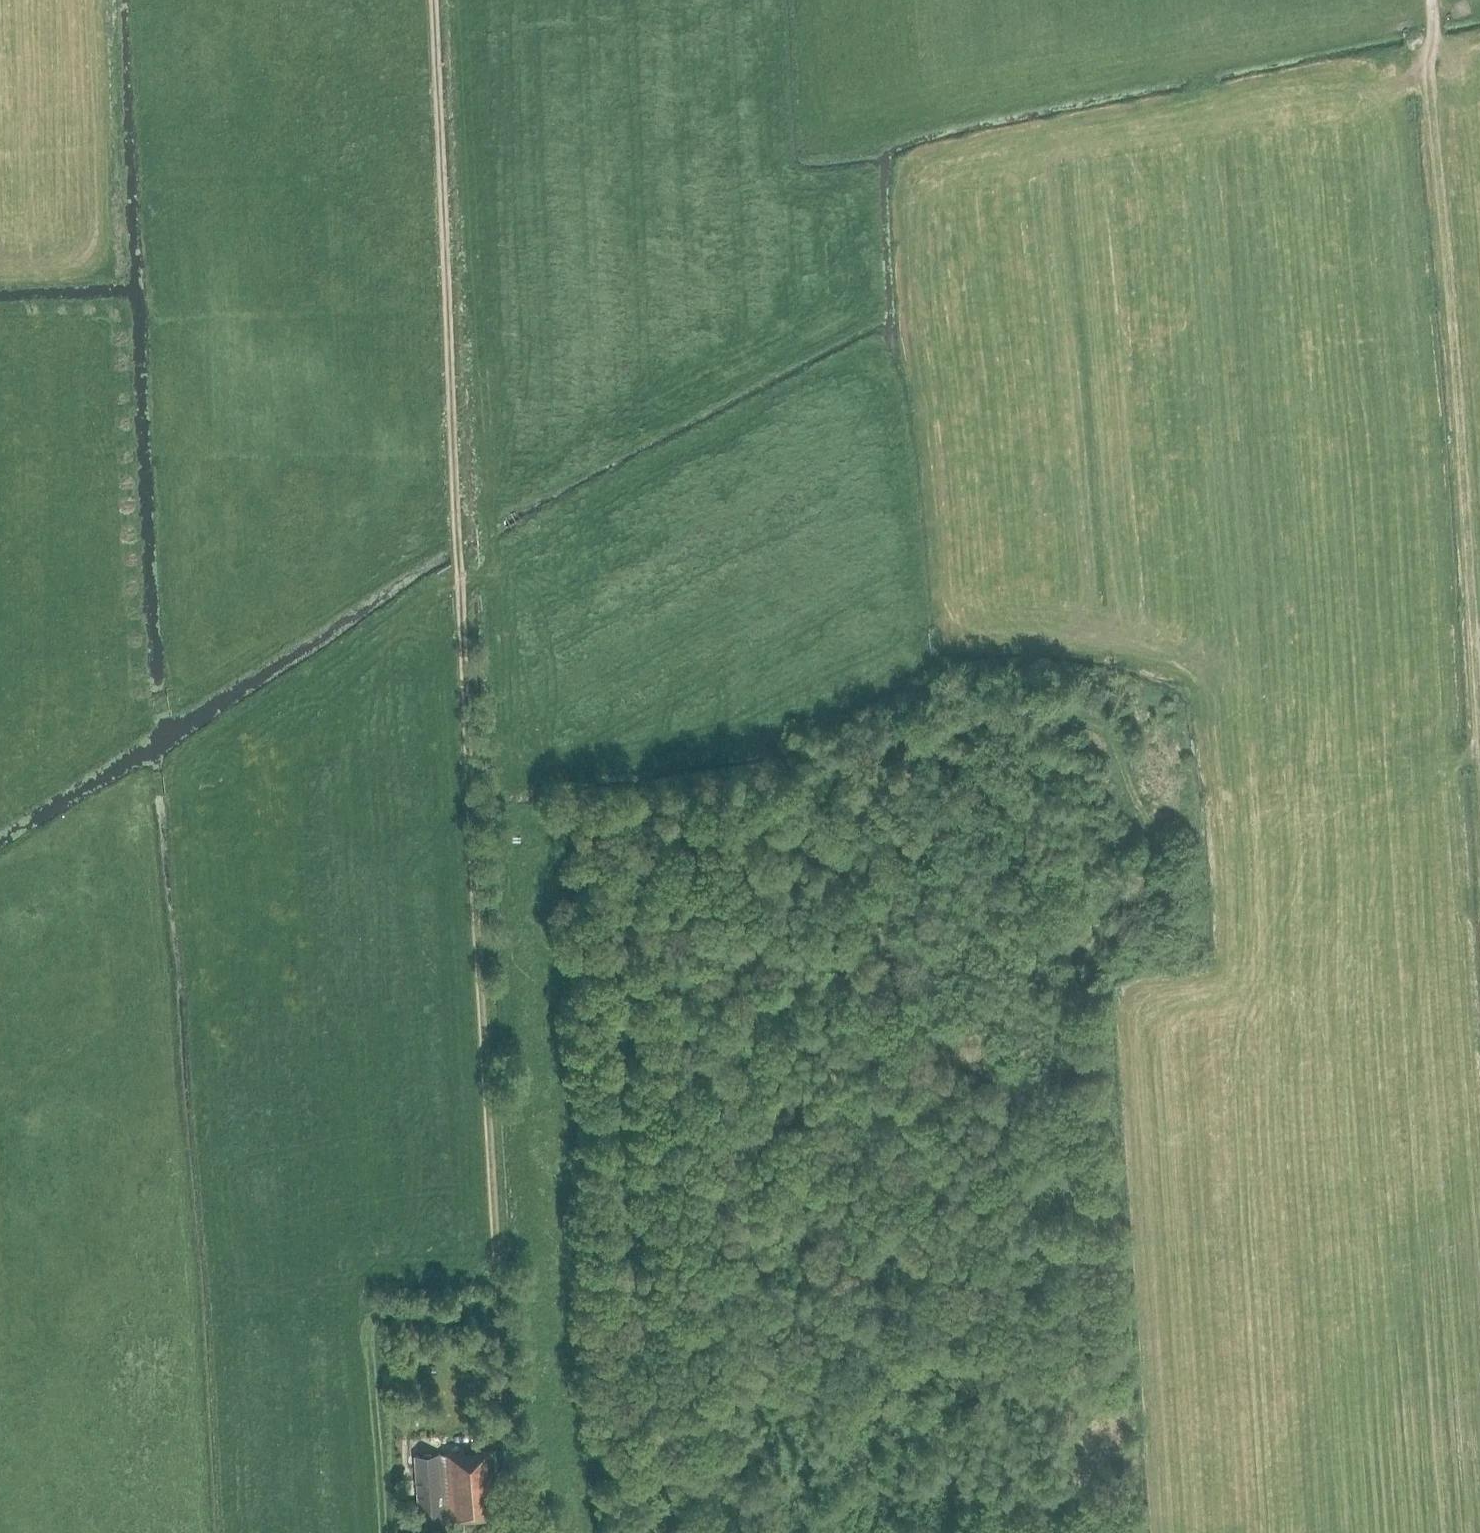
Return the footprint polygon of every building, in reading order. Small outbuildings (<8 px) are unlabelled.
[(502,1520),(496,1450),(442,1453),(447,1524),(502,1520)] [(442,1453),(415,1455),(420,1526),(447,1524),(442,1453)]
